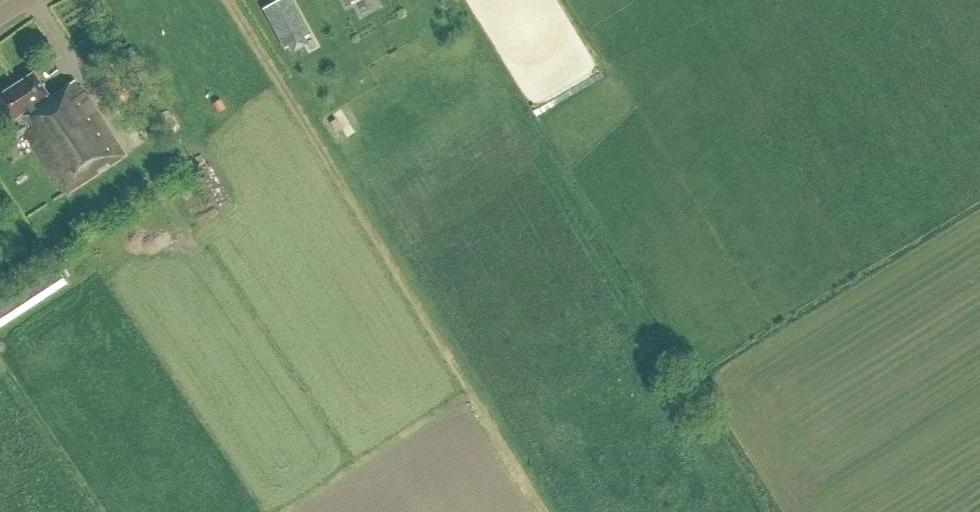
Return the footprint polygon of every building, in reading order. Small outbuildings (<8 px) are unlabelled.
[(262,8),(284,49),(309,35),(290,0),(272,0),(273,2),(262,8)] [(124,156),(76,80),(49,97),(34,73),(0,95),(0,105),(11,122),(16,119),(19,125),(6,133),(11,142),(25,133),(64,195),(97,173),(95,170),(107,163),(109,166),(124,156)] [(220,99),(213,103),(219,114),(227,109),(220,99)]
